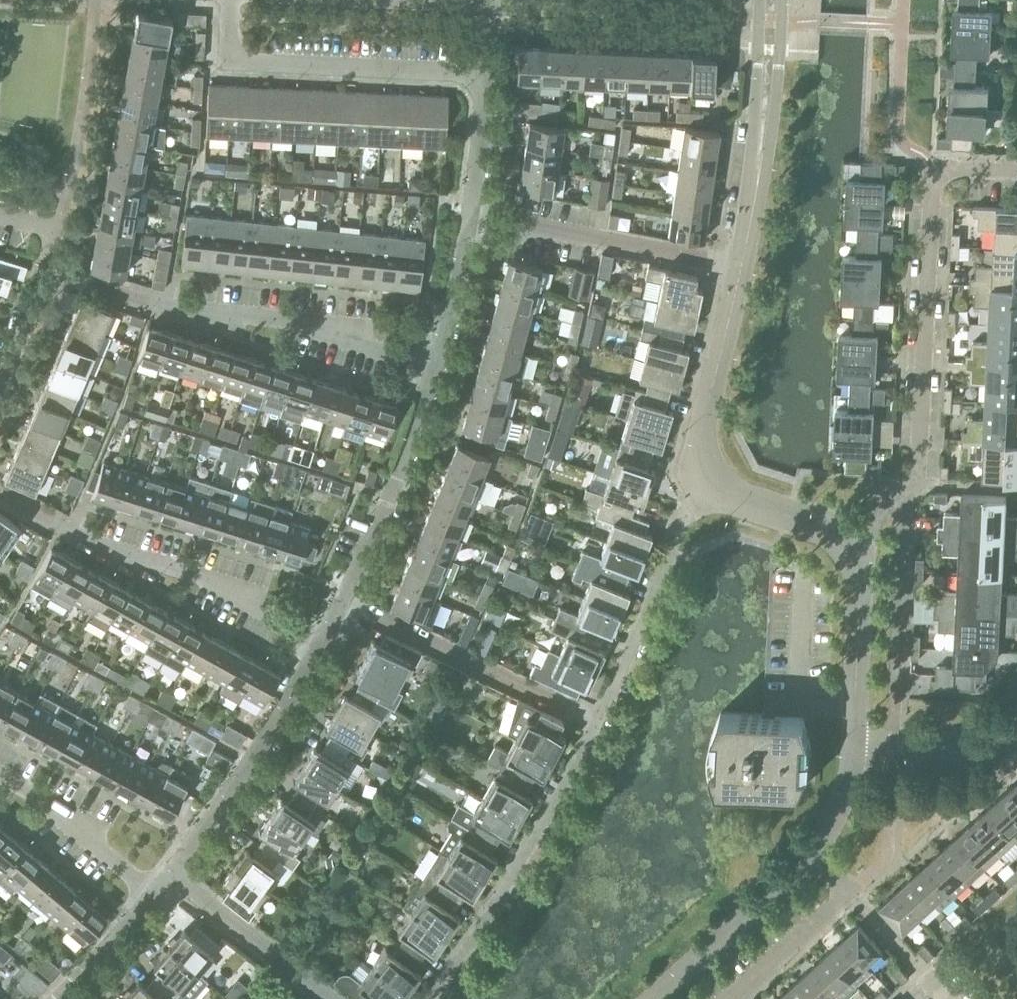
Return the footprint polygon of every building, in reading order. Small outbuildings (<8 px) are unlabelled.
[(981,0),(959,0),(960,0),(959,22),(954,22),(953,32),(992,33),(993,10),(980,9),(981,0)] [(134,32),(168,39),(172,17),(138,10),(134,32)] [(206,14),(179,12),(178,24),(206,25),(206,14)] [(196,44),(205,45),(206,31),(197,31),(196,44)] [(134,32),(131,49),(130,54),(165,60),(168,39),(134,32)] [(942,70),(977,71),(978,54),(991,55),(992,33),(953,32),(953,39),(958,40),(957,62),(942,62),(942,70)] [(204,58),(205,49),(205,45),(196,44),(195,57),(204,58)] [(539,82),(541,47),(519,46),(517,81),(539,82)] [(539,82),(561,83),(563,48),(541,47),(539,82)] [(561,83),(583,84),(584,49),(563,48),(561,83)] [(583,84),(604,85),(606,50),(584,49),(583,84)] [(604,85),(626,86),(628,51),(606,50),(604,85)] [(626,86),(648,87),(649,53),(628,51),(626,86)] [(648,87),(669,88),(671,54),(649,53),(648,87)] [(161,81),(165,60),(130,54),(126,75),(161,81)] [(692,55),(671,54),(669,88),(691,89),(692,55)] [(716,56),(692,55),(691,89),(714,90),(716,56)] [(719,68),(718,81),(731,81),(731,68),(719,68)] [(988,110),(990,87),(976,86),(977,71),(942,70),(941,76),(956,77),(956,85),(951,85),(950,109),(988,110)] [(126,75),(122,96),(157,102),(161,81),(126,75)] [(195,75),(194,87),(203,88),(203,75),(195,75)] [(229,137),(231,86),(209,85),(207,136),(229,137)] [(229,137),(250,138),(253,87),(231,86),(229,137)] [(202,101),(203,88),(194,87),(193,101),(202,101)] [(274,88),(253,87),(250,138),(272,139),(274,88)] [(272,139),(293,140),(296,89),(274,88),(272,139)] [(318,90),(296,89),(293,140),(315,141),(318,90)] [(315,141),(337,142),(340,91),(318,90),(315,141)] [(337,142),(359,143),(361,92),(340,91),(337,142)] [(383,93),(361,92),(359,143),(380,145),(383,93)] [(380,145),(402,146),(404,94),(383,93),(380,145)] [(402,146),(423,147),(426,95),(404,94),(402,146)] [(449,96),(426,95),(423,147),(446,148),(449,96)] [(122,96),(119,117),(153,124),(157,102),(122,96)] [(534,116),(534,103),(507,101),(507,115),(534,116)] [(542,103),(534,103),(534,116),(541,116),(542,103)] [(547,117),(559,119),(560,110),(548,109),(547,117)] [(633,118),(646,118),(647,110),(634,109),(633,118)] [(988,110),(950,109),(949,130),(954,130),(953,139),(938,138),(938,147),(974,148),(974,131),(988,132),(988,125),(1004,125),(1005,110),(988,110)] [(573,121),(574,113),(560,110),(559,119),(573,121)] [(647,110),(646,118),(660,119),(660,110),(647,110)] [(676,120),(690,120),(690,112),(677,111),(676,120)] [(690,112),(690,120),(703,121),(703,112),(690,112)] [(589,123),(602,125),(603,117),(590,115),(589,123)] [(119,117),(115,139),(149,145),(161,148),(162,146),(164,147),(165,126),(153,124),(119,117)] [(616,119),(603,117),(602,125),(615,127),(616,119)] [(192,118),(192,131),(201,131),(201,118),(192,118)] [(527,144),(561,149),(564,127),(530,122),(527,144)] [(622,127),(621,139),(629,141),(631,128),(622,127)] [(685,127),(682,148),(716,153),(719,132),(685,127)] [(200,144),(201,131),(192,131),(191,144),(200,144)] [(115,139),(111,160),(145,166),(149,145),(115,139)] [(628,154),(629,141),(621,139),(619,153),(628,154)] [(605,143),(603,156),(612,157),(614,144),(605,143)] [(527,144),(524,165),(558,170),(561,149),(527,144)] [(682,148),(679,169),(713,174),(716,153),(682,148)] [(610,170),(612,157),(603,156),(601,169),(610,170)] [(111,160),(107,181),(141,188),(145,166),(111,160)] [(179,160),(177,173),(185,174),(188,162),(179,160)] [(206,162),(206,170),(215,171),(210,162),(206,162)] [(226,162),(225,174),(234,175),(235,163),(226,162)] [(848,179),(847,201),(886,203),(886,193),(882,193),(883,172),(897,173),(898,164),(863,163),(862,179),(848,179)] [(558,170),(524,165),(520,188),(563,194),(566,171),(558,170)] [(291,180),(300,181),(312,182),(313,168),(304,167),(301,167),(292,167),(291,180)] [(313,167),(312,182),(336,183),(337,169),(313,167)] [(380,167),(379,179),(379,186),(382,186),(394,187),(395,168),(380,167)] [(337,183),(350,185),(351,170),(338,169),(337,183)] [(616,169),(614,182),(623,183),(625,171),(616,169)] [(679,169),(676,191),(710,196),(713,174),(679,169)] [(183,187),(185,174),(177,173),(174,185),(183,187)] [(363,185),(378,186),(379,174),(364,173),(363,185)] [(408,176),(408,188),(408,189),(420,190),(421,177),(408,176)] [(593,205),(596,206),(605,207),(609,178),(598,176),(593,205)] [(235,180),(234,189),(247,190),(248,181),(235,180)] [(107,181),(103,203),(137,209),(141,188),(107,181)] [(621,197),(623,183),(614,182),(613,195),(621,197)] [(294,187),(280,186),(279,197),(293,198),(294,187)] [(309,186),(307,197),(320,198),(321,187),(309,186)] [(322,188),(321,199),(334,201),(335,189),(322,188)] [(362,202),(363,191),(354,190),(353,201),(362,202)] [(676,191),(672,212),(706,217),(710,196),(676,191)] [(365,205),(366,205),(375,206),(376,206),(377,194),(366,193),(365,205)] [(403,206),(404,195),(396,194),(394,205),(403,206)] [(408,205),(419,206),(420,195),(408,194),(408,205)] [(858,241),(894,242),(894,235),(880,234),(881,213),(885,214),(886,203),(847,201),(846,224),(859,225),(858,241)] [(171,202),(169,215),(178,217),(180,204),(171,202)] [(103,203),(99,224),(133,230),(137,209),(103,203)] [(975,206),(974,215),(980,215),(979,228),(996,229),(995,247),(1016,248),(1016,244),(1016,208),(975,206)] [(703,240),(706,217),(672,212),(669,235),(703,240)] [(182,265),(204,267),(209,216),(188,213),(182,265)] [(619,215),(610,214),(608,226),(617,227),(619,215)] [(175,230),(178,217),(169,215),(167,228),(175,230)] [(209,216),(204,267),(225,269),(231,218),(209,216)] [(231,218),(225,269),(247,272),(252,220),(231,218)] [(247,272),(268,274),(274,223),(252,220),(247,272)] [(274,223),(268,274),(290,276),(296,225),(274,223)] [(99,224),(95,245),(130,251),(133,230),(99,224)] [(290,276),(312,279),(317,227),(296,225),(290,276)] [(317,227),(312,279),(333,281),(339,230),(317,227)] [(333,281),(355,283),(360,232),(339,230),(333,281)] [(360,232),(355,283),(376,286),(382,234),(360,232)] [(953,233),(952,245),(960,245),(961,233),(953,233)] [(376,286),(398,288),(403,237),(382,234),(376,286)] [(426,239),(403,237),(398,288),(420,290),(426,239)] [(894,242),(858,241),(857,256),(844,256),(843,278),(882,280),(883,257),(879,257),(879,249),(893,250),(894,242)] [(125,274),(130,251),(95,245),(91,268),(125,274)] [(952,257),(960,257),(960,258),(969,259),(969,246),(960,245),(952,245),(952,257)] [(159,247),(157,259),(170,261),(172,250),(159,247)] [(1016,248),(995,247),(994,265),(977,264),(977,277),(971,277),(971,284),(1015,286),(1016,248)] [(609,279),(614,255),(602,253),(598,277),(609,279)] [(7,290),(12,274),(3,271),(7,259),(0,257),(0,288),(7,290)] [(170,261),(157,259),(152,286),(165,289),(170,261)] [(509,259),(503,280),(537,289),(542,268),(509,259)] [(698,276),(648,266),(646,278),(662,282),(658,300),(698,309),(702,289),(695,288),(698,276)] [(593,270),(584,268),(581,268),(576,297),(587,300),(593,270)] [(855,318),(890,319),(890,318),(894,319),(895,302),(881,301),(882,280),(843,278),(842,301),(855,302),(855,318)] [(537,289),(503,280),(497,301),(531,310),(537,289)] [(992,306),(991,324),(1013,325),(1015,286),(971,284),(971,292),(976,292),(975,305),(992,306)] [(82,298),(73,318),(104,331),(112,311),(82,298)] [(645,317),(643,328),(684,338),(686,327),(694,328),(698,309),(658,300),(654,319),(645,317)] [(497,301),(492,322),(525,331),(531,310),(497,301)] [(606,304),(593,301),(590,315),(603,318),(606,304)] [(575,309),(572,322),(581,324),(584,311),(575,309)] [(949,310),(949,322),(956,322),(957,310),(949,310)] [(145,318),(132,314),(129,321),(143,326),(145,318)] [(590,316),(587,328),(600,332),(603,319),(590,316)] [(95,352),(104,331),(73,318),(64,339),(95,352)] [(841,333),(839,357),(878,358),(879,347),(874,347),(875,326),(890,327),(890,319),(855,318),(854,334),(841,333)] [(525,331),(492,322),(486,343),(519,352),(525,331)] [(581,324),(572,322),(569,334),(578,336),(581,324)] [(956,322),(949,322),(948,334),(956,334),(956,322)] [(967,354),(967,362),(1011,364),(1013,325),(991,324),(990,343),(974,342),(973,355),(967,354)] [(139,359),(159,366),(170,333),(149,327),(139,359)] [(681,348),(684,338),(643,328),(640,338),(649,341),(644,359),(684,369),(688,350),(681,348)] [(596,346),(599,332),(586,329),(583,343),(596,346)] [(170,333),(159,366),(180,372),(191,340),(170,333)] [(87,371),(95,352),(64,339),(56,358),(87,371)] [(211,346),(191,340),(180,372),(201,379),(211,346)] [(486,343),(480,364),(514,373),(523,376),(529,355),(519,352),(486,343)] [(211,346),(201,379),(221,385),(232,353),(211,346)] [(567,365),(576,367),(579,354),(571,352),(567,365)] [(252,359),(232,353),(221,385),(242,392),(252,359)] [(117,361),(130,366),(133,358),(119,354),(117,361)] [(851,395),(886,396),(886,389),(872,388),(873,367),(878,367),(878,358),(839,357),(838,378),(852,379),(851,395)] [(78,391),(87,371),(56,358),(47,378),(78,391)] [(263,398),(263,399),(273,366),(252,359),(242,392),(240,399),(260,406),(263,398)] [(679,389),(684,369),(644,359),(639,379),(649,381),(646,392),(668,398),(671,387),(679,389)] [(128,373),(130,366),(117,361),(114,369),(128,373)] [(988,383),(987,401),(1009,402),(1011,364),(967,362),(967,369),(972,369),(971,382),(988,383)] [(514,373),(480,364),(475,385),(508,394),(514,373)] [(573,379),(576,367),(567,365),(564,377),(573,379)] [(263,399),(283,405),(294,372),(273,366),(263,399)] [(314,379),(294,372),(283,405),(280,415),(301,421),(304,411),(314,379)] [(578,372),(569,399),(583,403),(592,377),(578,372)] [(47,378),(39,398),(70,411),(78,391),(47,378)] [(325,418),(335,385),(314,379),(304,411),(325,418)] [(355,392),(335,385),(325,418),(345,424),(355,392)] [(475,385),(469,406),(502,415),(508,394),(475,385)] [(946,387),(945,399),(953,399),(953,388),(946,387)] [(628,418),(667,429),(673,410),(665,408),(668,398),(646,392),(636,389),(634,394),(622,390),(615,414),(628,418)] [(365,431),(366,431),(376,398),(355,392),(345,424),(345,425),(342,434),(362,441),(365,431)] [(554,392),(550,405),(558,407),(562,395),(554,392)] [(136,395),(128,393),(124,406),(132,408),(136,395)] [(102,402),(115,407),(118,400),(105,395),(102,402)] [(886,403),(886,396),(851,395),(850,410),(837,410),(836,433),(874,435),(875,424),(870,424),(871,403),(886,403)] [(61,431),(70,411),(39,398),(30,418),(61,431)] [(166,419),(170,406),(170,405),(149,398),(144,414),(165,421),(166,419)] [(397,405),(381,400),(376,398),(366,431),(387,438),(397,405)] [(952,411),(953,399),(945,399),(945,411),(952,411)] [(964,431),(963,438),(1007,440),(1009,402),(987,401),(986,419),(970,418),(969,431),(964,431)] [(112,415),(115,407),(102,402),(99,409),(112,415)] [(1007,440),(1016,441),(1016,403),(1009,402),(1007,440)] [(554,420),(558,407),(550,405),(546,417),(554,420)] [(177,408),(170,406),(166,419),(173,421),(177,408)] [(502,415),(469,406),(463,427),(466,428),(465,433),(503,447),(511,417),(502,415)] [(128,414),(120,411),(115,424),(124,427),(128,414)] [(561,416),(557,426),(572,432),(576,422),(561,416)] [(211,419),(203,417),(199,430),(207,432),(211,419)] [(53,451),(61,431),(30,418),(22,438),(53,451)] [(662,449),(667,429),(628,418),(622,437),(619,448),(651,457),(654,446),(662,449)] [(218,421),(211,419),(207,432),(214,435),(218,421)] [(150,435),(158,438),(162,424),(154,422),(150,435)] [(542,459),(551,429),(533,423),(524,454),(542,459)] [(169,427),(162,424),(158,438),(165,440),(169,427)] [(252,432),(250,438),(248,446),(255,448),(260,434),(252,432)] [(847,455),(846,472),(882,474),(883,466),(868,465),(869,444),(874,444),(874,435),(836,433),(835,455),(847,455)] [(85,441),(98,447),(102,440),(88,434),(85,441)] [(191,448),(199,451),(203,438),(195,435),(191,448)] [(243,436),(239,449),(244,450),(247,451),(248,446),(250,438),(243,436)] [(44,471),(53,451),(22,438),(13,458),(44,471)] [(203,438),(199,451),(206,453),(210,440),(203,438)] [(1007,440),(963,438),(963,446),(968,446),(967,459),(984,460),(983,479),(1005,480),(1007,440)] [(1007,440),(1005,480),(1016,481),(1016,441),(1007,440)] [(95,454),(98,447),(85,441),(82,449),(95,454)] [(282,456),(289,458),(293,445),(286,443),(282,456)] [(458,443),(450,463),(482,476),(490,456),(458,443)] [(293,445),(289,458),(297,460),(301,447),(293,445)] [(552,445),(548,455),(560,459),(563,448),(552,445)] [(648,468),(651,457),(619,448),(616,447),(612,446),(605,448),(600,454),(598,460),(599,468),(603,473),(610,476),(648,489),(655,470),(648,468)] [(239,449),(236,448),(232,461),(239,464),(244,450),(239,449)] [(247,451),(244,450),(239,464),(247,466),(251,453),(247,451)] [(330,471),(334,458),(327,456),(323,469),(330,471)] [(545,466),(555,469),(558,459),(548,456),(545,466)] [(35,491),(44,471),(13,458),(5,478),(35,491)] [(334,458),(330,471),(338,474),(342,460),(334,458)] [(93,494),(115,501),(126,468),(104,461),(100,472),(95,470),(87,488),(94,491),(93,494)] [(285,463),(277,461),(273,475),(281,477),(285,463)] [(292,466),(285,463),(281,477),(288,479),(292,466)] [(482,476),(450,463),(441,483),(473,496),(482,476)] [(527,474),(535,477),(540,466),(531,463),(527,474)] [(342,473),(343,473),(348,475),(351,467),(345,465),(342,473)] [(949,465),(942,465),(941,477),(949,477),(949,465)] [(115,501),(136,508),(146,475),(126,468),(115,501)] [(369,469),(365,482),(373,485),(376,473),(377,471),(369,469)] [(68,481),(82,486),(85,479),(71,474),(68,481)] [(315,487),(323,490),(327,491),(331,478),(319,474),(315,487)] [(146,475),(136,508),(156,514),(166,481),(146,475)] [(187,488),(177,521),(197,527),(211,483),(189,476),(186,487),(187,488)] [(642,508),(648,489),(610,476),(604,494),(586,488),(582,500),(600,506),(600,504),(632,515),(635,505),(642,508)] [(331,478),(327,491),(346,498),(350,484),(331,478)] [(79,494),(82,486),(68,481),(65,488),(79,494)] [(166,481),(156,514),(177,521),(187,488),(186,487),(166,481)] [(211,483),(197,527),(217,533),(228,501),(231,491),(232,489),(211,483)] [(441,483),(433,503),(465,516),(473,496),(441,483)] [(231,491),(228,501),(217,533),(239,540),(249,507),(252,497),(231,491)] [(948,493),(936,493),(936,501),(948,501),(948,493)] [(939,525),(939,533),(983,535),(985,495),(963,494),(962,513),(945,513),(945,525),(939,525)] [(1016,537),(1016,516),(1006,516),(1007,496),(985,495),(983,535),(1016,537)] [(249,507),(239,540),(259,547),(272,504),(252,497),(249,507)] [(513,514),(521,517),(526,505),(517,501),(513,514)] [(465,516),(433,503),(425,524),(457,537),(465,516)] [(290,520),(289,520),(292,510),(272,504),(259,547),(280,553),(290,520)] [(613,522),(606,540),(645,554),(652,535),(645,533),(649,522),(632,516),(632,515),(600,504),(600,506),(596,516),(613,522)] [(1,554),(7,545),(21,526),(0,512),(0,553),(1,554)] [(531,512),(520,537),(542,546),(552,521),(531,512)] [(517,529),(521,517),(513,514),(508,526),(517,529)] [(306,543),(311,527),(290,520),(280,553),(301,560),(302,556),(313,560),(317,546),(306,543)] [(425,524),(417,544),(449,557),(457,537),(425,524)] [(960,554),(959,573),(981,574),(983,535),(939,533),(939,540),(944,540),(943,553),(960,554)] [(983,535),(981,574),(1004,575),(1004,556),(1016,557),(1016,537),(983,535)] [(638,573),(645,554),(606,540),(600,557),(582,550),(578,562),(627,580),(631,570),(638,573)] [(449,557),(417,544),(409,564),(441,577),(449,557)] [(502,556),(511,560),(516,547),(507,544),(502,556)] [(50,596),(71,558),(51,547),(31,585),(50,596)] [(486,550),(480,564),(494,570),(500,556),(486,550)] [(506,572),(508,566),(511,560),(502,556),(497,568),(506,572)] [(74,599),(90,569),(71,558),(50,596),(70,607),(74,599)] [(925,558),(917,558),(917,571),(925,571),(925,558)] [(18,566),(31,572),(34,566),(22,559),(18,566)] [(623,591),(627,580),(578,562),(572,577),(572,578),(581,581),(583,577),(591,580),(584,597),(622,612),(629,594),(623,591)] [(409,564),(401,584),(432,597),(441,577),(409,564)] [(27,580),(31,572),(18,566),(15,573),(27,580)] [(509,568),(503,581),(532,593),(538,580),(509,568)] [(90,569),(74,599),(92,610),(109,579),(90,569)] [(924,582),(925,571),(917,571),(916,582),(924,582)] [(979,612),(981,574),(959,573),(958,590),(941,589),(941,602),(935,602),(935,610),(979,612)] [(981,574),(979,612),(1016,613),(1016,593),(1003,592),(1004,575),(981,574)] [(128,590),(109,579),(92,610),(87,619),(106,629),(111,620),(128,590)] [(484,585),(475,581),(471,588),(481,592),(484,585)] [(480,594),(488,597),(494,585),(486,582),(484,585),(481,592),(480,594)] [(392,605),(418,616),(416,621),(430,628),(441,601),(432,597),(401,584),(392,605)] [(128,590),(111,620),(130,630),(147,600),(128,590)] [(483,609),(488,597),(480,594),(475,606),(483,609)] [(622,612),(584,597),(577,614),(560,607),(555,618),(603,638),(607,628),(614,631),(622,612)] [(147,600),(130,630),(149,641),(166,610),(147,600)] [(507,609),(492,602),(485,618),(500,625),(507,609)] [(25,612),(18,609),(11,621),(18,625),(25,612)] [(166,610),(149,641),(144,650),(164,661),(185,621),(166,610)] [(977,650),(979,612),(935,610),(935,617),(940,617),(939,630),(956,631),(955,649),(977,650)] [(977,650),(1000,651),(1001,633),(1016,633),(1016,613),(979,612),(977,650)] [(471,613),(457,641),(463,644),(466,645),(479,617),(471,613)] [(598,649),(603,638),(555,618),(551,629),(567,637),(560,653),(597,670),(605,652),(598,649)] [(187,662),(204,631),(185,621),(164,661),(182,671),(187,662)] [(43,638),(50,642),(57,630),(49,626),(43,638)] [(57,630),(50,642),(56,646),(63,634),(57,630)] [(16,646),(22,634),(16,631),(9,643),(16,646)] [(204,631),(187,662),(206,672),(223,642),(204,631)] [(30,638),(22,634),(16,646),(23,650),(30,638)] [(374,641),(365,658),(381,666),(401,677),(409,660),(416,664),(422,652),(386,634),(380,644),(374,641)] [(913,635),(913,647),(921,647),(921,635),(913,635)] [(242,652),(223,642),(206,672),(225,683),(242,652)] [(81,659),(88,663),(94,651),(87,647),(81,659)] [(920,659),(921,647),(913,647),(912,658),(920,659)] [(588,688),(597,670),(560,653),(548,648),(540,665),(535,662),(530,675),(577,696),(582,685),(588,688)] [(1000,651),(977,650),(955,649),(954,667),(937,666),(937,679),(932,678),(931,687),(977,689),(977,680),(987,681),(988,667),(1000,656),(1000,651)] [(94,651),(88,663),(94,667),(101,654),(94,651)] [(54,667),(60,655),(54,652),(47,664),(54,667)] [(225,683),(244,693),(261,663),(242,652),(225,683)] [(67,659),(60,655),(54,667),(61,671),(67,659)] [(432,677),(426,689),(436,694),(450,666),(440,661),(440,662),(430,657),(422,672),(432,677)] [(395,688),(401,677),(381,666),(365,658),(355,676),(362,679),(357,689),(377,700),(395,709),(403,692),(395,688)] [(280,673),(261,663),(244,693),(263,704),(280,673)] [(464,672),(451,666),(447,675),(460,681),(464,672)] [(132,671),(129,677),(126,684),(132,687),(139,675),(132,671)] [(92,689),(99,676),(91,672),(85,685),(92,689)] [(123,689),(126,684),(129,677),(122,673),(115,685),(123,689)] [(105,680),(99,676),(92,689),(99,692),(105,680)] [(16,691),(0,682),(0,721),(16,691)] [(156,700),(164,705),(170,693),(163,688),(156,700)] [(377,700),(357,689),(352,699),(345,695),(335,712),(370,732),(380,715),(372,710),(377,700)] [(0,721),(19,732),(35,701),(16,691),(0,721)] [(40,692),(35,701),(19,732),(39,742),(60,703),(40,692)] [(123,705),(130,709),(137,697),(129,693),(123,705)] [(170,693),(164,705),(170,708),(177,696),(170,693)] [(137,697),(130,709),(137,713),(143,701),(137,697)] [(516,737),(554,756),(565,736),(557,732),(563,721),(518,698),(516,702),(508,733),(516,737)] [(436,699),(433,707),(440,710),(444,703),(436,699)] [(39,742),(57,753),(78,713),(60,703),(39,742)] [(194,721),(201,726),(208,713),(201,709),(194,721)] [(370,732),(335,712),(325,729),(332,733),(326,742),(346,754),(355,760),(358,756),(361,758),(368,746),(364,744),(370,732)] [(97,724),(78,713),(57,753),(76,763),(93,733),(92,733),(97,724)] [(208,713),(201,726),(208,729),(215,717),(208,713)] [(711,763),(712,767),(718,787),(800,791),(808,771),(809,768),(810,764),(811,760),(812,756),(812,752),(812,749),(811,745),(811,741),(810,737),(804,717),(760,715),(721,713),(713,733),(712,736),(711,740),(710,744),(710,748),(710,752),(710,755),(710,759),(711,763)] [(161,726),(168,730),(175,718),(167,714),(161,726)] [(181,721),(175,718),(168,730),(174,734),(181,721)] [(247,734),(239,730),(227,724),(220,736),(240,747),(247,734)] [(111,743),(93,733),(76,763),(95,773),(111,743)] [(216,741),(206,735),(199,747),(209,753),(216,741)] [(402,737),(397,747),(405,752),(410,742),(402,737)] [(487,761),(500,768),(531,784),(536,774),(543,778),(554,756),(516,737),(509,752),(495,745),(487,761)] [(428,747),(417,741),(411,750),(422,756),(428,747)] [(355,760),(346,754),(326,742),(320,751),(314,747),(304,765),(338,786),(348,770),(357,775),(363,765),(355,760)] [(130,754),(111,743),(95,773),(114,784),(130,754)] [(149,764),(130,754),(114,784),(133,794),(149,764)] [(156,768),(149,764),(133,794),(151,805),(173,766),(167,762),(163,761),(160,762),(158,764),(156,768)] [(173,765),(173,766),(151,805),(171,815),(193,776),(173,765)] [(299,785),(294,794),(322,812),(328,803),(338,786),(304,765),(293,781),(299,785)] [(500,768),(484,797),(521,818),(532,798),(525,794),(531,784),(500,768)] [(1016,810),(1016,782),(1003,794),(1016,810)] [(322,812),(294,794),(288,803),(281,799),(270,815),(304,838),(310,829),(314,831),(323,818),(319,816),(322,812)] [(1016,840),(1016,810),(1003,794),(987,808),(1016,841),(1016,840)] [(484,797),(475,812),(459,803),(451,816),(496,844),(502,834),(509,838),(521,818),(484,797)] [(377,809),(391,817),(396,808),(383,800),(377,809)] [(972,822),(1001,854),(1016,841),(987,808),(972,822)] [(265,836),(259,844),(292,868),(300,858),(293,853),(304,838),(270,815),(259,832),(265,836)] [(491,854),(496,844),(451,816),(447,823),(448,829),(452,831),(440,849),(485,878),(497,858),(491,854)] [(986,868),(1001,854),(972,822),(957,836),(981,862),(986,868)] [(355,834),(367,841),(371,835),(359,827),(355,834)] [(24,846),(7,832),(0,841),(0,874),(24,846)] [(360,851),(366,843),(355,836),(349,844),(360,851)] [(981,862),(957,836),(942,849),(966,876),(981,862)] [(283,882),(292,868),(259,844),(253,854),(247,849),(235,865),(268,889),(275,880),(278,882),(283,882)] [(40,860),(24,846),(0,874),(0,882),(12,892),(18,886),(40,860)] [(329,856),(337,861),(342,853),(334,848),(329,856)] [(465,893),(473,898),(485,878),(440,849),(422,877),(460,902),(465,893)] [(966,876),(942,849),(927,863),(956,896),(971,882),(966,876)] [(325,859),(327,867),(333,866),(332,858),(325,859)] [(34,900),(57,874),(40,860),(18,886),(34,900)] [(956,896),(927,863),(912,877),(936,903),(935,904),(941,909),(956,896)] [(256,904),(268,889),(235,865),(223,881),(229,885),(222,895),(255,920),(263,909),(256,904)] [(1016,880),(1016,872),(1015,870),(1005,880),(1010,886),(1016,880)] [(73,888),(57,874),(34,900),(51,914),(73,888)] [(338,885),(327,877),(319,888),(331,896),(338,885)] [(453,912),(460,902),(422,877),(403,906),(411,912),(447,936),(460,917),(453,912)] [(936,903),(912,877),(896,890),(920,917),(935,904),(936,903)] [(68,928),(90,902),(73,888),(51,914),(68,928)] [(1002,894),(996,888),(985,897),(991,904),(1002,894)] [(920,917),(896,890),(880,905),(904,932),(920,917)] [(980,914),(991,904),(985,897),(974,908),(980,914)] [(107,916),(90,902),(68,928),(85,942),(107,916)] [(405,936),(399,944),(420,959),(427,950),(434,955),(447,936),(411,912),(398,931),(405,936)] [(972,921),(966,915),(955,925),(961,931),(972,921)] [(941,921),(949,930),(955,925),(947,916),(941,921)] [(280,924),(273,935),(280,940),(287,930),(280,924)] [(867,964),(882,950),(860,925),(844,939),(867,964)] [(950,941),(961,931),(955,925),(944,935),(950,941)] [(184,929),(170,947),(199,972),(214,954),(213,953),(220,945),(198,926),(191,935),(184,929)] [(13,946),(20,952),(29,941),(22,936),(13,946)] [(844,939),(829,953),(857,985),(873,970),(867,964),(844,939)] [(29,941),(20,952),(25,957),(34,946),(29,941)] [(935,954),(925,943),(919,949),(929,960),(935,954)] [(386,948),(381,955),(372,967),(406,993),(421,974),(414,969),(420,959),(399,944),(393,953),(386,948)] [(152,979),(174,998),(175,998),(192,998),(209,980),(199,972),(170,947),(154,965),(160,970),(152,979)] [(829,953),(813,967),(836,992),(837,992),(842,998),(857,985),(829,953)] [(62,969),(45,955),(36,966),(53,980),(62,969)] [(49,985),(23,963),(14,974),(40,995),(49,985)] [(910,977),(900,966),(893,972),(903,983),(910,977)] [(406,993),(372,967),(361,981),(350,973),(346,972),(343,973),(339,974),(333,982),(355,998),(401,998),(406,993)] [(836,992),(813,967),(799,980),(816,998),(829,998),(836,992)] [(174,998),(152,979),(145,988),(139,982),(123,998),(173,998),(174,998)] [(799,980),(784,994),(788,998),(816,998),(799,980)] [(240,995),(231,987),(225,994),(231,998),(237,998),(240,995)] [(883,990),(873,998),(886,998),(889,996),(883,990)]
